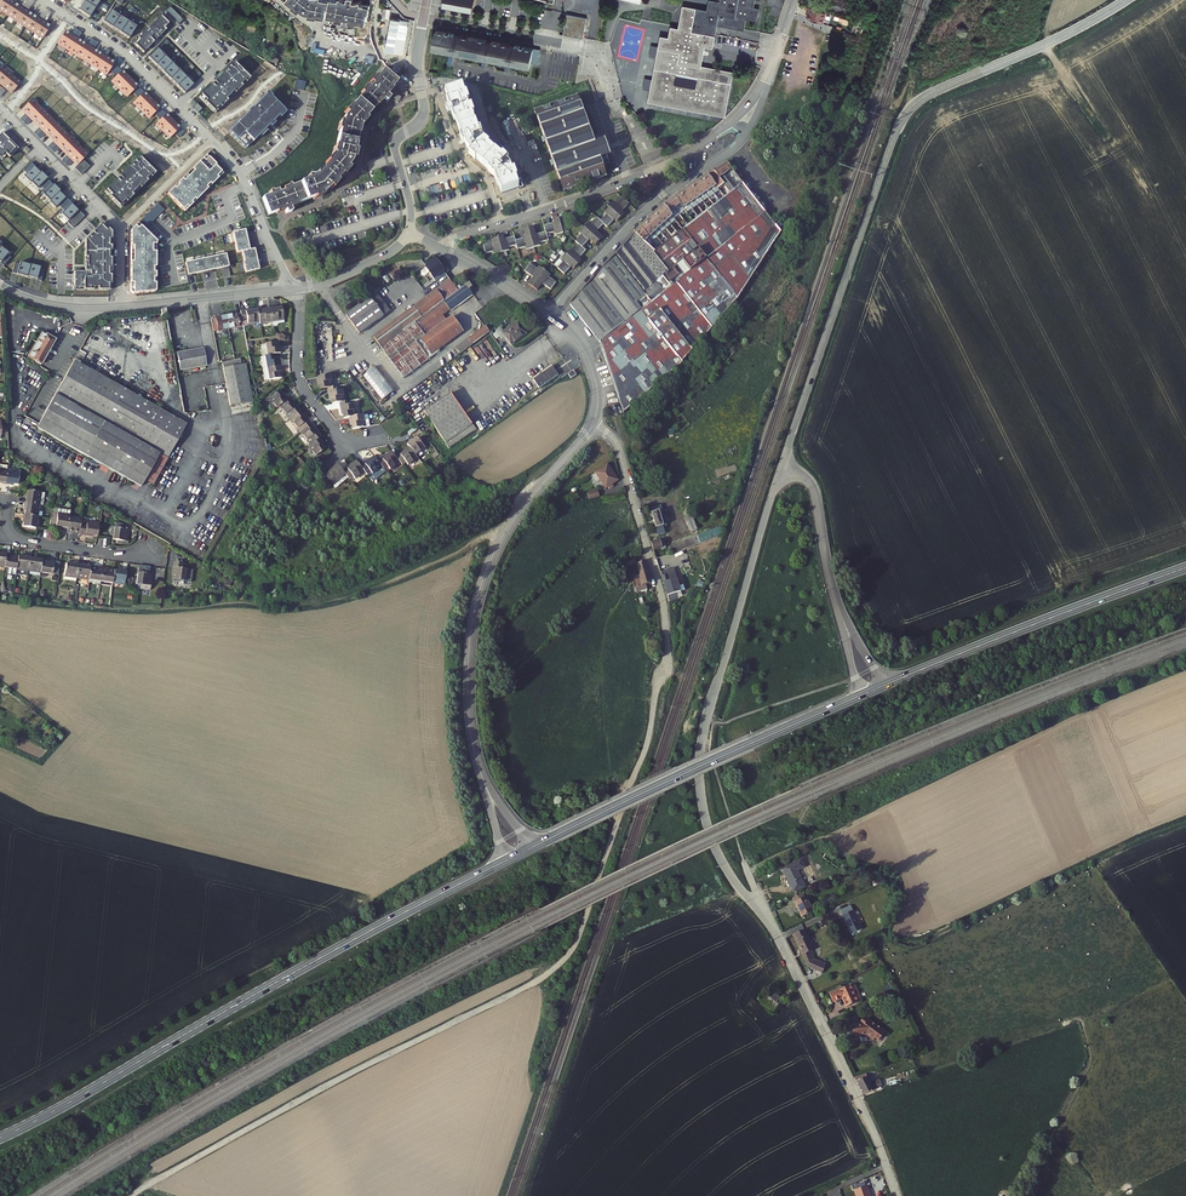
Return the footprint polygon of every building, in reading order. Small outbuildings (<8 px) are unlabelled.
[(0,4),(0,11),(7,15),(14,4),(8,0),(4,0),(0,4)] [(28,10),(33,2),(30,0),(29,0),(24,7),(28,10)] [(100,0),(85,0),(78,11),(89,18),(100,0)] [(295,2),(294,3),(301,9),(302,7),(307,10),(311,11),(310,13),(319,15),(319,14),(328,15),(331,0),(292,0),(295,2)] [(348,0),(331,0),(328,15),(336,17),(335,19),(344,20),(345,17),(348,0)] [(358,21),(367,23),(370,5),(362,3),(362,2),(362,0),(360,0),(357,1),(353,0),(348,0),(345,17),(350,18),(350,21),(358,22),(358,21)] [(472,0),(441,0),(440,6),(470,12),(472,0)] [(700,63),(704,45),(713,46),(717,23),(742,28),(743,27),(744,26),(745,18),(754,20),(757,18),(758,12),(756,9),(753,8),(754,0),(711,0),(715,1),(713,11),(708,10),(686,6),(684,9),(680,30),(674,29),(671,31),(669,45),(664,44),(661,45),(657,68),(656,69),(655,78),(655,79),(653,93),(660,95),(658,102),(669,103),(672,101),(675,105),(691,108),(694,106),(695,102),(704,104),(704,107),(707,110),(716,112),(718,111),(718,106),(724,107),(725,106),(727,97),(725,94),(728,91),(730,80),(730,79),(724,78),(725,73),(724,71),(714,69),(711,72),(709,69),(704,68),(700,70),(697,66),(700,63)] [(848,4),(838,0),(828,0),(826,6),(844,14),(848,4)] [(14,4),(7,15),(16,21),(23,9),(14,4)] [(808,12),(806,17),(822,23),(826,12),(808,6),(807,10),(810,11),(809,13),(808,12)] [(170,7),(165,12),(178,25),(183,20),(170,7)] [(23,9),(16,21),(25,27),(32,15),(23,9)] [(39,16),(42,19),(47,11),(44,9),(39,16)] [(110,10),(103,22),(128,39),(136,27),(110,10)] [(51,14),(47,11),(42,19),(46,21),(51,14)] [(564,34),(583,38),(587,18),(567,14),(564,34)] [(32,15),(25,27),(33,32),(41,21),(32,15)] [(170,26),(160,16),(138,39),(140,40),(135,45),(143,53),(170,26)] [(842,23),(844,24),(846,19),(835,16),(834,19),(843,22),(842,23)] [(41,21),(33,32),(42,38),(50,26),(41,21)] [(65,31),(57,43),(66,49),(77,30),(73,28),(69,34),(65,31)] [(453,32),(434,29),(430,48),(447,51),(445,63),(450,64),(452,51),(481,57),(479,65),(483,66),(484,57),(504,61),(502,70),(506,70),(507,62),(528,65),(529,61),(535,63),(538,48),(513,43),(512,45),(508,44),(508,42),(489,39),(489,41),(485,40),(485,38),(457,33),(457,35),(452,34),(453,32)] [(66,49),(74,54),(81,42),(77,39),(81,33),(77,30),(66,49)] [(81,42),(74,54),(82,59),(89,47),(86,45),(81,42)] [(93,50),(89,47),(82,59),(90,64),(97,52),(93,50)] [(193,85),(157,49),(148,58),(152,61),(151,61),(184,94),(193,85)] [(102,55),(97,52),(90,64),(98,69),(105,58),(102,55)] [(114,63),(105,58),(98,69),(106,75),(109,71),(113,64),(114,63)] [(198,97),(215,114),(237,91),(237,92),(249,79),(233,63),(198,97)] [(113,64),(109,71),(113,73),(117,68),(113,64)] [(117,68),(113,73),(116,76),(121,71),(117,68)] [(0,72),(0,84),(3,86),(11,76),(3,69),(0,72)] [(392,88),(391,87),(397,81),(383,69),(377,75),(376,74),(371,81),(373,83),(370,87),(383,99),(386,101),(390,97),(387,94),(392,88)] [(116,76),(111,81),(119,89),(129,79),(121,71),(116,76)] [(11,76),(3,86),(11,93),(20,83),(11,76)] [(129,79),(119,89),(127,97),(132,92),(137,87),(129,79)] [(445,90),(448,98),(446,99),(449,106),(446,107),(448,113),(451,112),(469,105),(467,101),(469,100),(466,91),(465,92),(462,84),(445,90)] [(357,99),(371,111),(373,109),(377,104),(378,105),(383,99),(370,87),(367,85),(361,91),(363,92),(357,99)] [(137,87),(132,92),(135,95),(140,90),(137,87)] [(143,93),(140,90),(135,95),(138,98),(143,93)] [(138,98),(133,103),(141,111),(151,101),(143,93),(138,98)] [(652,100),(658,102),(660,95),(653,93),(652,100)] [(266,94),(259,101),(261,103),(268,96),(266,94)] [(228,133),(245,149),(283,111),(268,96),(261,103),(259,101),(228,133)] [(546,142),(552,160),(550,161),(551,166),(554,165),(563,190),(590,180),(591,177),(597,175),(598,177),(606,175),(603,166),(609,163),(608,158),(607,157),(605,158),(603,152),(601,147),(599,141),(601,141),(601,140),(599,134),(597,134),(591,137),(590,134),(593,133),(591,128),(588,129),(587,126),(590,125),(588,120),(585,121),(584,118),(587,117),(585,112),(582,113),(582,110),(585,109),(583,104),(579,105),(579,102),(580,102),(578,96),(571,98),(572,100),(569,101),(568,99),(535,111),(544,136),(541,137),(543,142),(546,142)] [(365,118),(371,111),(357,99),(352,105),(351,105),(345,111),(347,113),(343,117),(342,121),(340,121),(338,130),(339,130),(336,146),(334,146),(332,155),(333,155),(332,156),(331,155),(325,162),(327,164),(321,170),(320,168),(314,175),(315,176),(314,176),(310,177),(306,177),(306,179),(306,180),(291,186),(290,185),(288,184),(285,187),(282,188),(283,191),(278,193),(277,190),(273,191),(269,191),(269,193),(269,195),(261,198),(268,215),(276,212),(277,213),(285,210),(286,213),(291,212),(290,208),(298,205),(297,203),(313,198),(313,199),(322,196),(321,193),(326,191),(329,188),(331,190),(337,183),(335,182),(341,175),(343,177),(349,170),(346,168),(349,164),(350,159),(354,160),(355,151),(354,151),(357,133),(359,134),(360,126),(360,125),(361,125),(367,119),(365,118)] [(38,107),(31,100),(22,110),(25,113),(20,119),(23,122),(38,107)] [(151,101),(141,111),(149,119),(154,114),(159,109),(159,108),(151,101)] [(201,109),(196,104),(192,108),(197,113),(201,109)] [(456,119),(458,127),(476,121),(474,118),(473,114),(475,113),(472,104),(469,105),(451,112),(454,120),(456,119)] [(38,107),(23,122),(26,125),(32,120),(35,123),(45,114),(38,107)] [(159,109),(154,114),(157,117),(162,112),(159,109)] [(162,112),(157,117),(160,120),(165,115),(162,112)] [(52,120),(45,114),(35,123),(42,130),(52,120)] [(160,120),(155,124),(162,131),(172,121),(165,114),(165,115),(160,120)] [(54,123),(52,120),(42,130),(49,137),(59,128),(54,123)] [(172,121),(162,131),(169,138),(174,134),(179,129),(179,128),(172,121)] [(501,156),(494,150),(488,145),(489,144),(483,138),(482,138),(482,137),(483,137),(480,129),(478,129),(476,121),(458,127),(461,135),(460,136),(463,144),(465,143),(467,148),(470,151),(469,153),(475,159),(476,158),(489,170),(488,171),(494,176),(495,176),(495,177),(498,186),(499,185),(502,194),(519,187),(516,179),(517,179),(514,170),(512,171),(510,166),(507,163),(509,161),(503,155),(501,156)] [(829,135),(834,128),(830,125),(825,132),(829,135)] [(34,132),(37,136),(42,130),(39,127),(34,132)] [(49,137),(56,144),(66,135),(59,128),(49,137)] [(179,129),(174,134),(178,138),(183,133),(179,129)] [(42,130),(37,136),(40,139),(45,133),(42,130)] [(0,134),(0,159),(1,159),(6,154),(6,155),(7,156),(15,149),(8,142),(9,140),(1,133),(0,134)] [(66,135),(56,144),(63,151),(73,141),(66,135)] [(15,149),(7,156),(9,158),(17,149),(9,140),(8,142),(15,149)] [(48,147),(51,150),(56,144),(53,141),(48,147)] [(61,160),(64,163),(80,148),(73,141),(63,151),(67,155),(61,160)] [(51,150),(54,153),(59,148),(56,144),(51,150)] [(80,148),(64,163),(68,167),(73,161),(77,165),(87,155),(80,148)] [(206,155),(204,156),(166,194),(184,212),(222,174),(214,166),(215,165),(206,155)] [(104,192),(120,208),(138,190),(142,186),(155,174),(138,157),(104,192)] [(74,168),(81,175),(89,167),(82,160),(74,168)] [(37,171),(38,170),(31,163),(30,164),(37,171)] [(683,229),(678,233),(673,237),(668,241),(663,244),(659,248),(655,251),(648,246),(635,234),(569,305),(599,342),(623,413),(681,364),(738,299),(779,236),(783,229),(785,224),(778,215),(772,219),(743,182),(727,163),(714,171),(708,175),(716,186),(725,197),(719,201),(714,205),(708,209),(703,213),(699,217),(693,221),(688,225),(683,229)] [(29,183),(30,183),(40,172),(38,170),(37,171),(30,164),(23,170),(26,174),(23,177),(29,183)] [(39,186),(42,189),(49,182),(46,179),(42,175),(40,172),(30,183),(36,189),(39,186)] [(708,175),(702,179),(711,189),(716,186),(708,175)] [(787,188),(780,178),(768,187),(777,199),(787,188)] [(711,189),(702,179),(697,182),(705,193),(711,189)] [(42,195),(48,201),(49,201),(59,191),(57,189),(56,189),(52,185),(49,182),(42,189),(45,192),(42,195)] [(697,182),(692,186),(699,197),(705,193),(697,182)] [(686,190),(694,201),(699,197),(692,186),(686,190)] [(689,204),(694,201),(686,190),(681,193),(689,204)] [(58,205),(61,208),(67,201),(60,194),(61,193),(59,191),(49,201),(48,201),(48,202),(54,208),(58,205)] [(60,194),(67,201),(68,200),(61,193),(60,194)] [(683,208),(689,204),(681,193),(675,197),(683,208)] [(615,219),(617,221),(621,217),(625,213),(622,211),(629,203),(623,197),(616,204),(614,202),(605,212),(607,214),(601,221),(597,217),(591,224),(589,222),(585,227),(580,232),(582,234),(576,241),(580,244),(573,251),(571,249),(562,259),(564,261),(558,268),(564,273),(571,266),(574,268),(581,260),(579,258),(586,250),(582,246),(589,239),(596,245),(603,237),(597,231),(604,223),(607,226),(615,219)] [(669,201),(664,205),(674,218),(680,214),(685,210),(683,208),(675,197),(669,201)] [(67,201),(75,209),(75,208),(68,200),(67,201)] [(60,214),(67,221),(78,210),(75,208),(75,209),(67,201),(61,208),(64,211),(60,214)] [(659,210),(671,224),(675,220),(674,218),(664,205),(659,210)] [(67,223),(72,228),(84,216),(78,210),(67,221),(66,222),(67,223)] [(654,214),(666,228),(671,224),(659,210),(654,214)] [(650,219),(661,232),(666,228),(654,214),(650,219)] [(527,249),(534,247),(541,245),(540,242),(548,240),(547,234),(556,231),(556,234),(563,232),(559,218),(554,219),(555,223),(544,225),(546,232),(536,235),(534,226),(523,229),(526,237),(516,240),(515,236),(504,239),(503,236),(493,238),(494,242),(484,245),(486,253),(491,252),(491,253),(493,254),(509,250),(508,247),(517,244),(518,248),(526,246),(527,249)] [(645,223),(657,237),(661,232),(650,219),(645,223)] [(110,290),(111,232),(102,223),(97,228),(84,241),(84,265),(86,265),(86,272),(84,272),(74,272),(73,290),(110,290)] [(645,223),(640,228),(652,241),(657,237),(645,223)] [(130,230),(130,291),(133,294),(155,292),(155,242),(137,224),(130,230)] [(635,234),(648,246),(653,242),(652,241),(640,228),(634,233),(635,234)] [(234,243),(241,241),(241,238),(246,236),(244,230),(232,233),(234,243)] [(241,252),(249,250),(247,244),(242,245),(241,241),(234,243),(236,253),(241,252)] [(3,265),(11,257),(7,254),(8,252),(0,245),(0,246),(0,262),(3,265)] [(243,262),(251,260),(250,257),(255,255),(254,249),(249,250),(241,252),(243,262)] [(225,254),(184,263),(186,270),(190,270),(191,275),(203,272),(202,267),(210,265),(211,270),(223,268),(222,263),(226,262),(225,254)] [(252,264),(251,260),(243,262),(242,262),(244,273),(258,270),(257,263),(252,264)] [(436,281),(446,273),(436,260),(423,270),(422,272),(422,273),(423,275),(424,275),(426,275),(430,272),(436,281)] [(21,276),(26,277),(29,265),(19,262),(19,264),(14,263),(11,273),(15,274),(21,275),(21,276)] [(551,274),(544,270),(539,266),(537,269),(530,263),(525,271),(534,277),(529,284),(538,290),(542,283),(551,289),(556,282),(549,277),(551,274)] [(26,277),(31,279),(31,278),(41,280),(44,269),(39,268),(40,266),(29,264),(29,265),(26,277)] [(389,274),(394,279),(402,273),(398,267),(389,274)] [(382,347),(458,291),(451,280),(374,337),(382,347)] [(424,280),(419,284),(423,290),(428,286),(424,280)] [(469,283),(458,291),(382,347),(404,377),(430,358),(427,355),(458,331),(449,319),(426,336),(421,330),(472,292),(470,289),(472,287),(469,283)] [(389,311),(376,293),(346,315),(359,333),(389,311)] [(275,306),(269,307),(272,321),(284,319),(281,306),(275,308),(275,306)] [(272,321),(269,307),(263,309),(263,310),(257,311),(259,321),(260,323),(272,321)] [(247,323),(259,321),(257,311),(257,309),(251,310),(250,308),(240,310),(241,313),(242,321),(247,320),(247,323)] [(226,316),(228,328),(243,325),(242,321),(241,313),(226,316)] [(211,319),(213,331),(228,328),(226,316),(211,319)] [(501,338),(505,336),(511,344),(526,333),(518,321),(502,332),(500,329),(496,332),(501,338)] [(485,326),(455,348),(458,352),(455,354),(456,356),(489,332),(485,326)] [(322,332),(322,342),(332,341),(332,331),(322,332)] [(40,364),(50,348),(47,346),(52,338),(42,332),(27,357),(40,364)] [(264,356),(276,353),(281,352),(280,346),(278,347),(277,341),(265,343),(266,348),(262,349),(260,349),(262,356),(264,356)] [(206,365),(204,358),(203,358),(201,349),(177,353),(180,369),(206,365)] [(267,368),(280,365),(279,359),(277,359),(276,353),(264,356),(267,368)] [(186,424),(171,415),(79,363),(80,361),(75,358),(36,428),(141,487),(159,453),(167,458),(186,424)] [(253,406),(245,364),(245,363),(241,364),(240,358),(222,362),(230,405),(246,402),(248,408),(253,406)] [(280,365),(267,368),(269,379),(281,377),(280,371),(281,371),(280,365)] [(539,388),(559,374),(553,366),(533,379),(539,388)] [(374,368),(362,377),(381,401),(393,391),(374,368)] [(572,378),(574,376),(577,374),(573,369),(568,373),(572,378)] [(333,386),(330,375),(317,377),(318,383),(319,383),(320,389),(327,387),(333,386)] [(339,402),(344,401),(342,389),(339,390),(338,385),(333,386),(327,387),(330,399),(331,399),(332,403),(339,402)] [(281,403),(288,398),(284,393),(283,394),(279,390),(269,398),(276,407),(281,403)] [(438,432),(464,413),(450,393),(424,411),(438,432)] [(281,403),(284,407),(282,409),(289,418),(299,410),(295,405),(296,404),(290,396),(288,398),(281,403)] [(358,399),(344,401),(339,402),(342,414),(343,413),(344,418),(351,417),(361,415),(358,399)] [(299,410),(289,418),(297,427),(299,426),(302,429),(311,422),(304,414),(303,415),(299,410)] [(472,425),(464,413),(438,432),(442,438),(446,443),(449,448),(476,429),(473,424),(472,425)] [(352,429),(366,426),(363,414),(361,415),(351,417),(352,423),(351,423),(352,429)] [(479,425),(482,430),(497,419),(493,414),(479,425)] [(310,444),(318,438),(320,436),(316,431),(317,430),(311,422),(302,429),(305,433),(303,434),(310,444)] [(310,444),(308,446),(315,455),(326,447),(323,442),(321,443),(318,438),(310,444)] [(412,440),(407,444),(410,447),(416,454),(425,447),(418,438),(413,441),(412,440)] [(416,454),(410,447),(407,450),(406,449),(396,456),(400,461),(403,465),(406,462),(408,465),(418,457),(416,454)] [(391,469),(400,461),(396,456),(393,452),(386,457),(385,455),(378,461),(383,466),(385,470),(389,467),(391,469)] [(369,459),(361,465),(365,470),(367,474),(371,471),(373,474),(383,466),(378,461),(375,456),(370,460),(369,459)] [(365,470),(361,465),(357,461),(352,464),(351,463),(343,470),(346,474),(350,478),(353,475),(355,478),(365,470)] [(613,474),(604,462),(598,467),(600,471),(597,473),(601,477),(603,476),(605,480),(613,474)] [(346,474),(343,470),(337,463),(333,467),(334,468),(325,475),(331,483),(335,480),(336,481),(346,474)] [(11,484),(11,483),(17,483),(19,471),(7,469),(5,483),(11,484)] [(25,502),(39,504),(43,505),(45,492),(28,490),(28,496),(26,496),(25,502)] [(597,491),(587,493),(589,500),(599,497),(597,491)] [(25,514),(37,516),(39,504),(25,502),(24,508),(26,508),(25,514)] [(659,536),(667,534),(667,526),(668,525),(663,506),(651,510),(659,536)] [(61,527),(67,528),(69,518),(69,514),(51,512),(49,524),(61,526),(61,527)] [(22,526),(36,528),(37,516),(25,514),(24,520),(23,520),(22,526)] [(697,531),(692,517),(685,519),(690,533),(697,531)] [(67,532),(73,533),(73,531),(79,532),(80,523),(81,520),(69,518),(67,528),(67,532)] [(79,534),(91,536),(91,534),(97,535),(98,522),(87,521),(86,524),(80,523),(79,532),(79,534)] [(127,535),(128,529),(121,528),(114,527),(112,539),(124,541),(125,535),(127,535)] [(719,528),(669,547),(671,554),(722,535),(719,528)] [(661,541),(652,544),(654,552),(664,549),(661,541)] [(16,568),(18,556),(12,555),(12,554),(6,553),(4,566),(8,567),(7,573),(15,574),(16,568)] [(18,556),(16,568),(28,570),(30,556),(24,555),(24,557),(18,556)] [(656,560),(657,565),(670,560),(669,555),(667,556),(656,560)] [(40,572),(42,560),(36,559),(36,557),(30,556),(28,570),(29,570),(28,573),(39,575),(40,572)] [(628,565),(630,574),(637,572),(640,581),(632,583),(634,591),(637,590),(645,587),(653,585),(644,557),(633,560),(634,563),(628,565)] [(42,560),(40,572),(52,573),(54,562),(54,560),(48,559),(48,560),(42,560)] [(184,563),(174,561),(172,573),(174,573),(173,579),(185,581),(187,569),(184,568),(184,563)] [(60,562),(54,562),(52,573),(52,575),(58,576),(60,562)] [(64,575),(76,577),(78,563),(72,562),(72,564),(66,563),(64,575)] [(88,579),(90,567),(84,566),(84,564),(78,563),(76,577),(88,579)] [(88,579),(100,580),(102,567),(96,566),(95,567),(90,567),(88,579)] [(102,567),(100,580),(112,582),(114,570),(108,569),(108,567),(102,567)] [(112,582),(124,584),(126,570),(120,569),(120,571),(114,570),(112,582)] [(667,598),(679,595),(680,594),(679,592),(677,583),(672,585),(671,584),(669,584),(665,570),(659,571),(667,598)] [(150,573),(138,571),(136,584),(150,586),(151,580),(149,579),(150,573)] [(679,595),(680,599),(690,596),(688,590),(679,592),(680,594),(679,595)] [(783,869),(788,880),(799,875),(796,870),(805,866),(801,859),(783,869)] [(801,879),(799,875),(788,880),(794,891),(812,882),(809,875),(801,879)] [(800,894),(791,899),(800,917),(812,911),(805,897),(802,898),(800,894)] [(849,905),(839,910),(851,934),(861,929),(849,905)] [(805,961),(813,957),(814,956),(811,951),(814,949),(804,930),(792,936),(805,961)] [(823,973),(826,964),(812,959),(809,968),(823,973)] [(858,1000),(850,984),(840,989),(839,988),(830,993),(834,1002),(842,998),(846,1006),(858,1000)] [(769,989),(763,999),(776,1006),(782,996),(769,989)] [(870,1018),(866,1015),(862,1020),(866,1023),(870,1018)] [(861,1035),(869,1034),(870,1036),(884,1029),(870,1018),(866,1023),(854,1025),(856,1041),(862,1040),(861,1035)] [(870,1036),(877,1041),(886,1030),(884,1029),(870,1036)] [(855,1079),(860,1092),(872,1087),(873,1089),(879,1087),(882,1086),(880,1082),(872,1085),(867,1075),(855,1079)] [(863,1098),(864,1097),(875,1093),(874,1091),(880,1089),(879,1087),(873,1089),(872,1087),(860,1092),(863,1098)] [(854,1195),(867,1195),(866,1194),(867,1194),(864,1187),(852,1191),(854,1195)]
